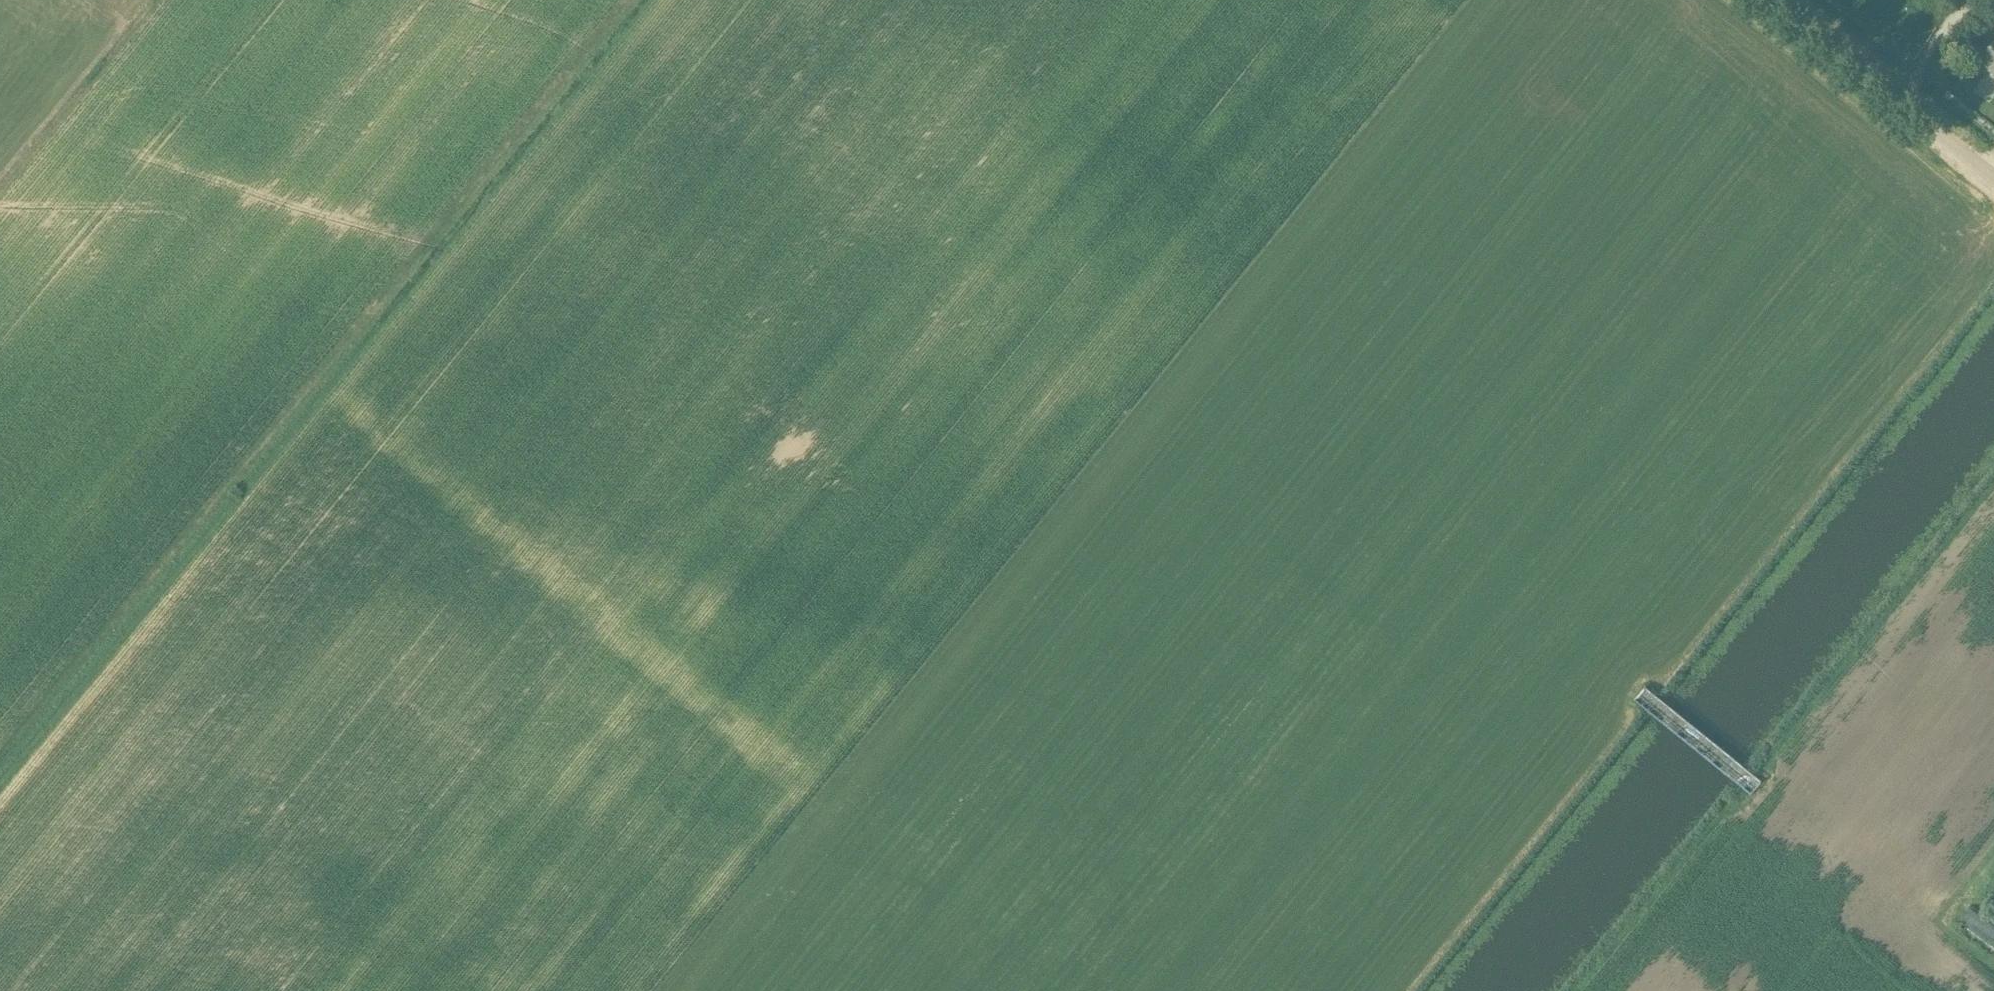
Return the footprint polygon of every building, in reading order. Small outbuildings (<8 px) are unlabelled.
[(1993,48),(1980,64),(1993,75),(1993,47),(1993,48)]
